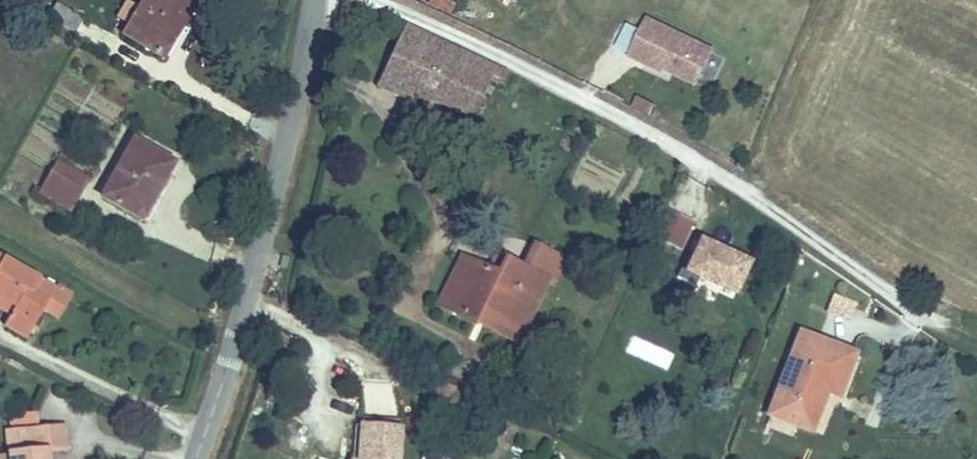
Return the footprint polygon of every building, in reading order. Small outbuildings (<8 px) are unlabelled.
[(128,30),(171,51),(182,31),(173,26),(187,0),(143,0),(128,30)] [(197,4),(189,0),(187,0),(173,26),(182,31),(197,4)] [(451,14),(454,0),(428,0),(426,8),(451,14)] [(52,5),(45,17),(71,33),(78,19),(52,5)] [(606,52),(671,79),(686,43),(622,16),(606,52)] [(490,72),(402,25),(371,83),(397,97),(401,89),(463,122),(490,72)] [(170,165),(132,145),(102,198),(140,218),(170,165)] [(81,176),(52,161),(39,186),(68,201),(81,176)] [(640,199),(627,226),(654,239),(667,212),(640,199)] [(673,245),(679,232),(674,230),(668,243),(673,245)] [(713,283),(728,249),(711,241),(709,245),(679,232),(673,245),(668,243),(666,242),(655,268),(674,277),(678,267),(713,283)] [(490,271),(497,258),(484,251),(478,265),(490,271)] [(426,304),(438,310),(463,259),(450,253),(426,304)] [(16,311),(7,330),(29,343),(44,315),(60,287),(0,254),(0,301),(16,311)] [(520,324),(543,278),(497,258),(490,271),(478,265),(463,259),(438,310),(465,323),(471,310),(514,332),(520,324)] [(60,287),(44,315),(62,324),(77,297),(60,287)] [(465,323),(507,344),(519,350),(529,332),(520,324),(514,332),(471,310),(465,323)] [(834,394),(850,353),(801,332),(765,418),(801,432),(818,393),(834,394)] [(633,335),(626,350),(664,369),(671,355),(633,335)] [(357,420),(352,458),(391,458),(395,424),(357,420)] [(7,431),(9,454),(9,458),(47,458),(46,452),(65,450),(63,426),(7,431)]
